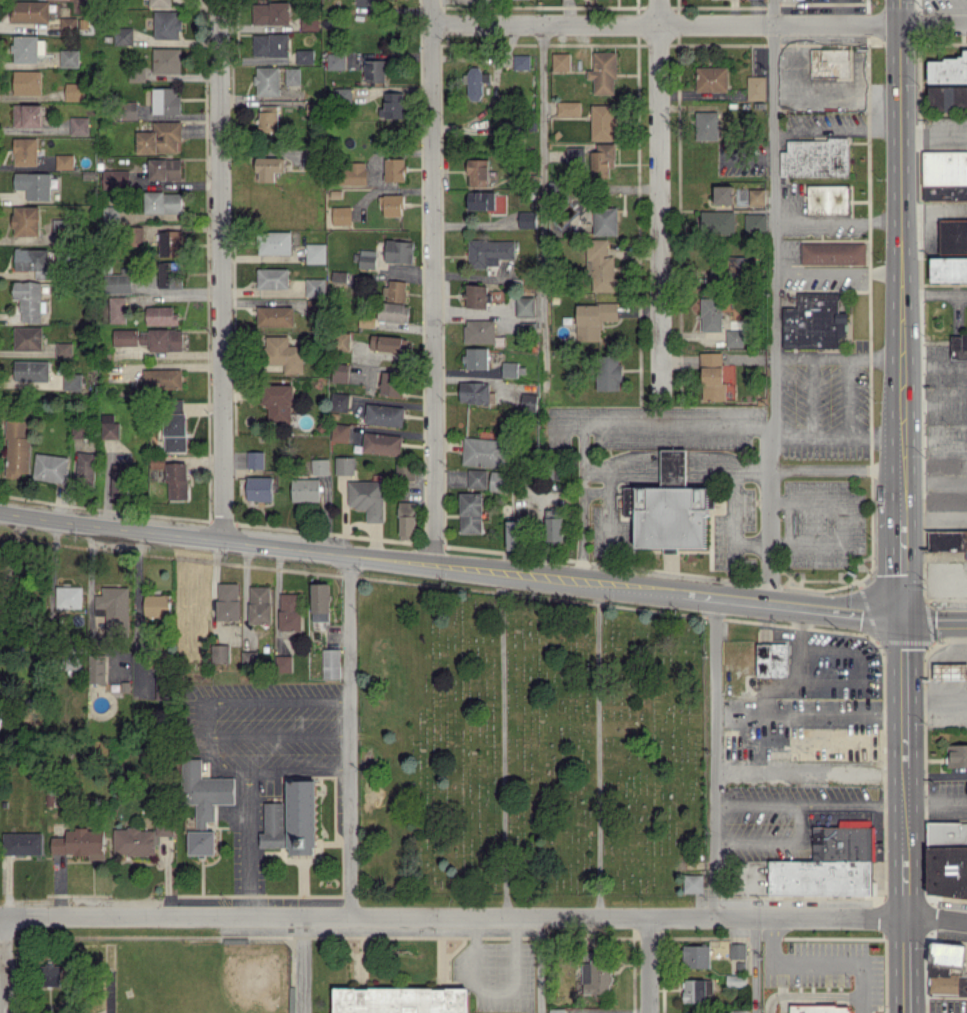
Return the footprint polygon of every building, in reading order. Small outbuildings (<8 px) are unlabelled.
[(50,1),(13,1),(12,22),(49,23),(50,1)] [(253,24),(290,23),(290,2),(253,3),(253,24)] [(154,38),(180,39),(181,11),(155,10),(154,38)] [(301,30),(319,30),(319,15),(301,14),(301,30)] [(60,17),(60,32),(77,32),(77,17),(60,17)] [(114,44),(133,44),(133,27),(114,28),(114,44)] [(289,34),(253,34),(253,56),(290,55),(289,34)] [(13,37),(13,62),(38,62),(38,54),(45,54),(45,36),(13,37)] [(153,72),(181,73),(181,48),(153,47),(153,72)] [(809,78),(851,78),(851,47),(809,47),(809,78)] [(79,49),(60,50),(61,67),(79,67),(79,49)] [(314,49),(297,49),(297,64),(314,64),(314,49)] [(966,82),(966,49),(963,49),(963,58),(928,59),(929,83),(966,82)] [(615,52),(593,52),(593,69),(587,69),(587,79),(594,78),(594,94),(616,94),(615,52)] [(328,53),(328,69),(345,69),(345,53),(328,53)] [(553,71),(570,70),(570,53),(552,53),(553,71)] [(514,69),(530,69),(530,54),(514,55),(514,69)] [(385,82),(385,60),(366,59),(365,81),(385,82)] [(279,66),(256,67),(256,95),(280,95),(279,66)] [(481,66),(466,67),(466,83),(468,83),(468,101),(483,100),(482,84),(490,84),(490,72),(482,72),(481,66)] [(728,67),(696,66),(696,91),(727,92),(728,67)] [(286,85),(300,85),(300,67),(285,68),(286,85)] [(145,81),(145,69),(129,69),(129,81),(145,81)] [(41,94),(42,70),(14,70),(14,94),(41,94)] [(765,75),(747,76),(747,100),(766,100),(765,75)] [(84,100),(84,83),(66,83),(66,100),(84,100)] [(929,86),(930,110),(966,109),(966,85),(929,86)] [(181,113),(181,87),(153,87),(153,114),(181,113)] [(351,87),(333,88),(334,103),(352,103),(351,87)] [(402,92),(384,93),(385,108),(380,109),(380,118),(403,118),(402,92)] [(581,116),(581,101),(557,101),(557,116),(581,116)] [(137,119),(137,102),(120,102),(120,119),(137,119)] [(14,127),(42,127),(42,104),(14,104),(14,127)] [(592,140),(616,139),(615,104),(591,104),(592,140)] [(278,105),(259,106),(259,132),(278,131),(278,105)] [(719,139),(719,111),(696,111),(696,140),(719,139)] [(89,135),(88,116),(70,117),(71,135),(89,135)] [(181,121),(153,122),(153,131),(137,131),(137,153),(178,152),(178,140),(182,140),(181,121)] [(37,138),(14,138),(14,165),(38,165),(37,138)] [(787,139),(787,151),(780,151),(780,176),(848,177),(849,139),(787,139)] [(615,144),(597,144),(597,151),(591,151),(591,177),(610,177),(609,168),(615,168),(615,144)] [(584,146),(567,147),(567,164),(584,163),(584,146)] [(73,154),(56,154),(56,169),(73,169),(73,154)] [(275,181),(275,172),(285,172),(285,157),(257,157),(258,181),(275,181)] [(149,180),(182,179),(181,158),(149,159),(149,180)] [(405,181),(405,158),(385,158),(384,181),(405,181)] [(489,159),(469,159),(468,187),(489,187),(489,159)] [(366,185),(366,162),(351,162),(351,170),(343,170),(343,184),(366,185)] [(130,170),(103,170),(103,188),(129,189),(130,170)] [(14,189),(27,189),(27,200),(51,200),(51,173),(14,172),(14,189)] [(733,186),(715,185),(714,204),(733,204),(733,186)] [(807,214),(848,214),(848,185),(808,185),(807,214)] [(749,204),(765,205),(765,189),(749,188),(749,204)] [(182,213),(183,192),(145,191),(145,213),(182,213)] [(495,192),(469,191),(468,209),(495,210),(495,192)] [(384,215),(403,215),(403,194),(379,195),(379,204),(384,204),(384,215)] [(40,235),(40,206),(13,206),(13,236),(40,235)] [(333,225),(352,224),(351,206),(333,207),(333,225)] [(594,235),(617,235),(617,207),(593,207),(594,235)] [(104,223),(120,222),(118,208),(102,209),(104,223)] [(701,211),(701,231),(735,231),(735,210),(701,211)] [(519,228),(535,228),(535,211),(519,212),(519,228)] [(745,213),(745,230),(765,230),(765,213),(745,213)] [(940,253),(966,253),(966,220),(940,220),(940,253)] [(132,244),(143,244),(144,226),(133,226),(132,244)] [(160,258),(182,257),(182,230),(160,231),(160,258)] [(291,231),(259,232),(259,254),(291,254),(291,231)] [(514,240),(468,239),(468,267),(488,268),(488,271),(499,271),(499,259),(514,259),(514,240)] [(586,239),(587,277),(592,276),(593,291),(615,291),(615,256),(608,256),(608,239),(586,239)] [(385,262),(413,263),(414,241),(386,240),(385,262)] [(866,243),(801,242),(801,264),(866,265),(866,243)] [(326,263),(326,244),(307,244),(307,263),(326,263)] [(49,248),(15,249),(15,270),(49,270),(49,248)] [(359,268),(375,269),(376,251),(353,250),(353,261),(359,261),(359,268)] [(931,258),(931,282),(966,282),(966,257),(931,258)] [(159,287),(177,286),(177,272),(170,272),(170,263),(158,263),(159,287)] [(289,269),(258,268),(258,288),(288,288),(289,269)] [(332,282),(347,282),(347,271),(332,271),(332,282)] [(131,293),(132,274),(110,273),(109,292),(131,293)] [(326,296),(325,278),(306,278),(306,296),(326,296)] [(407,281),(386,279),(384,299),(405,301),(407,281)] [(42,281),(14,281),(13,299),(21,299),(21,322),(41,322),(42,281)] [(465,307),(486,308),(487,285),(465,284),(465,307)] [(839,291),(797,291),(797,307),(783,307),(783,347),(836,348),(836,337),(846,337),(847,311),(839,311),(839,291)] [(126,323),(126,296),(110,296),(109,323),(126,323)] [(533,296),(516,297),(516,316),(534,315),(533,296)] [(722,331),(722,299),(701,298),(701,331),(722,331)] [(378,320),(408,323),(410,304),(380,301),(378,320)] [(576,340),(601,341),(601,320),(617,321),(618,303),(577,303),(576,340)] [(177,306),(147,306),(147,325),(177,324),(177,306)] [(257,325),(293,326),(294,307),(258,306),(257,325)] [(495,342),(495,320),(464,320),(465,343),(495,342)] [(42,327),(14,326),(14,350),(42,350),(42,327)] [(114,346),(139,346),(139,329),(114,329),(114,346)] [(183,329),(149,329),(150,351),(183,351),(183,329)] [(726,347),(743,347),(743,330),(726,330),(726,347)] [(350,333),(336,332),(335,350),(349,351),(350,333)] [(966,358),(966,334),(951,334),(951,358),(966,358)] [(288,336),(265,336),(266,364),(284,364),(284,373),(303,373),(302,346),(289,346),(288,336)] [(370,350),(406,351),(407,337),(371,336),(370,350)] [(72,356),(72,342),(56,342),(56,357),(72,356)] [(488,347),(465,348),(465,368),(488,368),(488,347)] [(723,352),(701,352),(702,400),(724,400),(723,352)] [(597,390),(622,390),(621,356),(597,356),(597,390)] [(14,380),(49,381),(50,361),(15,360),(14,380)] [(517,362),(502,361),(502,377),(517,377),(517,362)] [(349,363),(333,362),(332,382),(348,382),(349,363)] [(143,369),(144,388),(182,388),(182,368),(143,369)] [(401,396),(404,374),(382,371),(379,393),(401,396)] [(63,390),(82,390),(82,373),(63,373),(63,390)] [(460,403),(489,403),(490,382),(460,382),(460,403)] [(293,385),(263,384),(262,405),(268,405),(268,422),(292,422),(293,385)] [(349,411),(349,393),(331,393),(331,410),(349,411)] [(536,410),(536,394),(521,393),(521,409),(536,410)] [(165,452),(186,451),(185,398),(164,399),(165,452)] [(365,424),(403,425),(404,405),(366,404),(365,424)] [(120,438),(119,414),(101,414),(102,438),(120,438)] [(5,476),(28,477),(30,420),(7,419),(5,476)] [(349,442),(350,424),(332,423),(331,441),(349,442)] [(72,438),(87,438),(87,426),(72,425),(72,438)] [(362,453),(400,454),(401,434),(363,433),(362,453)] [(462,465),(502,466),(503,439),(463,437),(462,465)] [(661,484),(686,484),(687,449),(661,449),(661,484)] [(248,468),(264,468),(264,451),(248,451),(248,468)] [(95,483),(95,452),(77,452),(76,482),(95,483)] [(68,455),(35,454),(34,480),(67,482),(68,455)] [(355,457),(336,456),(335,474),(354,474),(355,457)] [(312,474),(329,474),(329,458),(312,459),(312,474)] [(188,500),(188,462),(167,462),(167,499),(188,500)] [(111,497),(125,498),(126,465),(112,465),(111,497)] [(405,477),(412,478),(414,468),(397,465),(395,475),(405,477)] [(486,469),(468,469),(467,488),(485,488),(486,469)] [(504,491),(505,472),(491,471),(490,490),(504,491)] [(272,477),(247,476),(247,500),(272,500),(272,477)] [(320,478),(292,479),(292,501),(320,501),(320,478)] [(348,508),(366,508),(366,522),(384,522),(384,481),(348,481),(348,508)] [(618,493),(618,518),(635,518),(635,487),(624,487),(624,493),(618,493)] [(636,547),(663,546),(663,552),(678,552),(678,547),(705,547),(705,508),(714,508),(714,500),(709,500),(708,487),(636,487),(636,547)] [(482,532),(482,493),(459,492),(459,532),(482,532)] [(415,501),(399,501),(398,535),(415,535),(415,501)] [(562,540),(561,511),(550,511),(550,516),(545,516),(545,541),(562,540)] [(506,549),(521,549),(522,520),(506,520),(506,549)] [(966,550),(966,560),(966,530),(928,531),(928,551),(966,550)] [(239,582),(217,582),(217,620),(239,620),(239,582)] [(209,610),(209,584),(183,583),(182,605),(195,605),(194,610),(209,610)] [(329,583),(311,583),(312,621),(330,620),(329,583)] [(57,608),(83,608),(83,586),(57,586),(57,608)] [(128,587),(103,586),(102,595),(95,594),(95,615),(106,615),(106,631),(128,632),(128,587)] [(271,586),(249,586),(249,623),(271,623),(271,586)] [(279,593),(280,630),(301,630),(300,593),(279,593)] [(145,595),(145,615),(171,614),(170,594),(145,595)] [(756,642),(758,677),(789,676),(787,641),(756,642)] [(190,643),(175,642),(175,656),(190,656),(190,643)] [(211,663),(229,662),(228,644),(211,644),(211,663)] [(339,648),(322,649),(322,678),(339,678),(339,648)] [(257,650),(241,650),(241,663),(257,663),(257,650)] [(106,683),(106,655),(89,656),(90,683),(106,683)] [(292,671),(291,655),(275,655),(276,671),(292,671)] [(934,680),(961,679),(961,663),(934,664),(934,680)] [(947,744),(947,767),(966,767),(966,744),(947,744)] [(234,777),(201,778),(201,758),(183,758),(183,804),(196,804),(196,829),(207,829),(207,821),(215,821),(214,803),(235,803),(234,777)] [(291,781),(322,781),(322,856),(292,856),(292,847),(263,846),(262,830),(269,830),(268,802),(291,803),(291,781)] [(113,829),(114,855),(155,855),(155,845),(160,845),(160,836),(174,835),(174,818),(156,819),(156,828),(113,829)] [(871,895),(872,820),(839,819),(839,826),(812,826),(812,861),(768,860),(768,895),(871,895)] [(928,823),(928,897),(966,897),(966,823),(928,823)] [(51,855),(88,854),(88,860),(104,859),(104,829),(66,830),(66,836),(51,836),(51,855)] [(215,854),(215,831),(189,831),(189,855),(215,854)] [(42,833),(3,832),(3,854),(42,854),(42,833)] [(703,874),(684,874),(683,892),(702,892),(703,874)] [(729,958),(745,958),(745,943),(730,943),(729,958)] [(966,995),(966,975),(950,974),(950,966),(964,967),(965,944),(930,943),(929,994),(966,995)] [(709,968),(710,945),(683,945),(683,967),(709,968)] [(582,993),(609,994),(609,952),(590,952),(590,963),(582,963),(582,993)] [(62,986),(62,964),(45,964),(44,986),(62,986)] [(726,985),(746,986),(746,975),(726,974),(726,985)] [(713,979),(683,979),(683,1001),(706,1002),(706,994),(713,994),(713,979)] [(464,986),(465,1012),(327,1012),(327,987),(464,986)] [(850,1004),(790,1004),(790,1012),(850,1012),(850,1004)]
